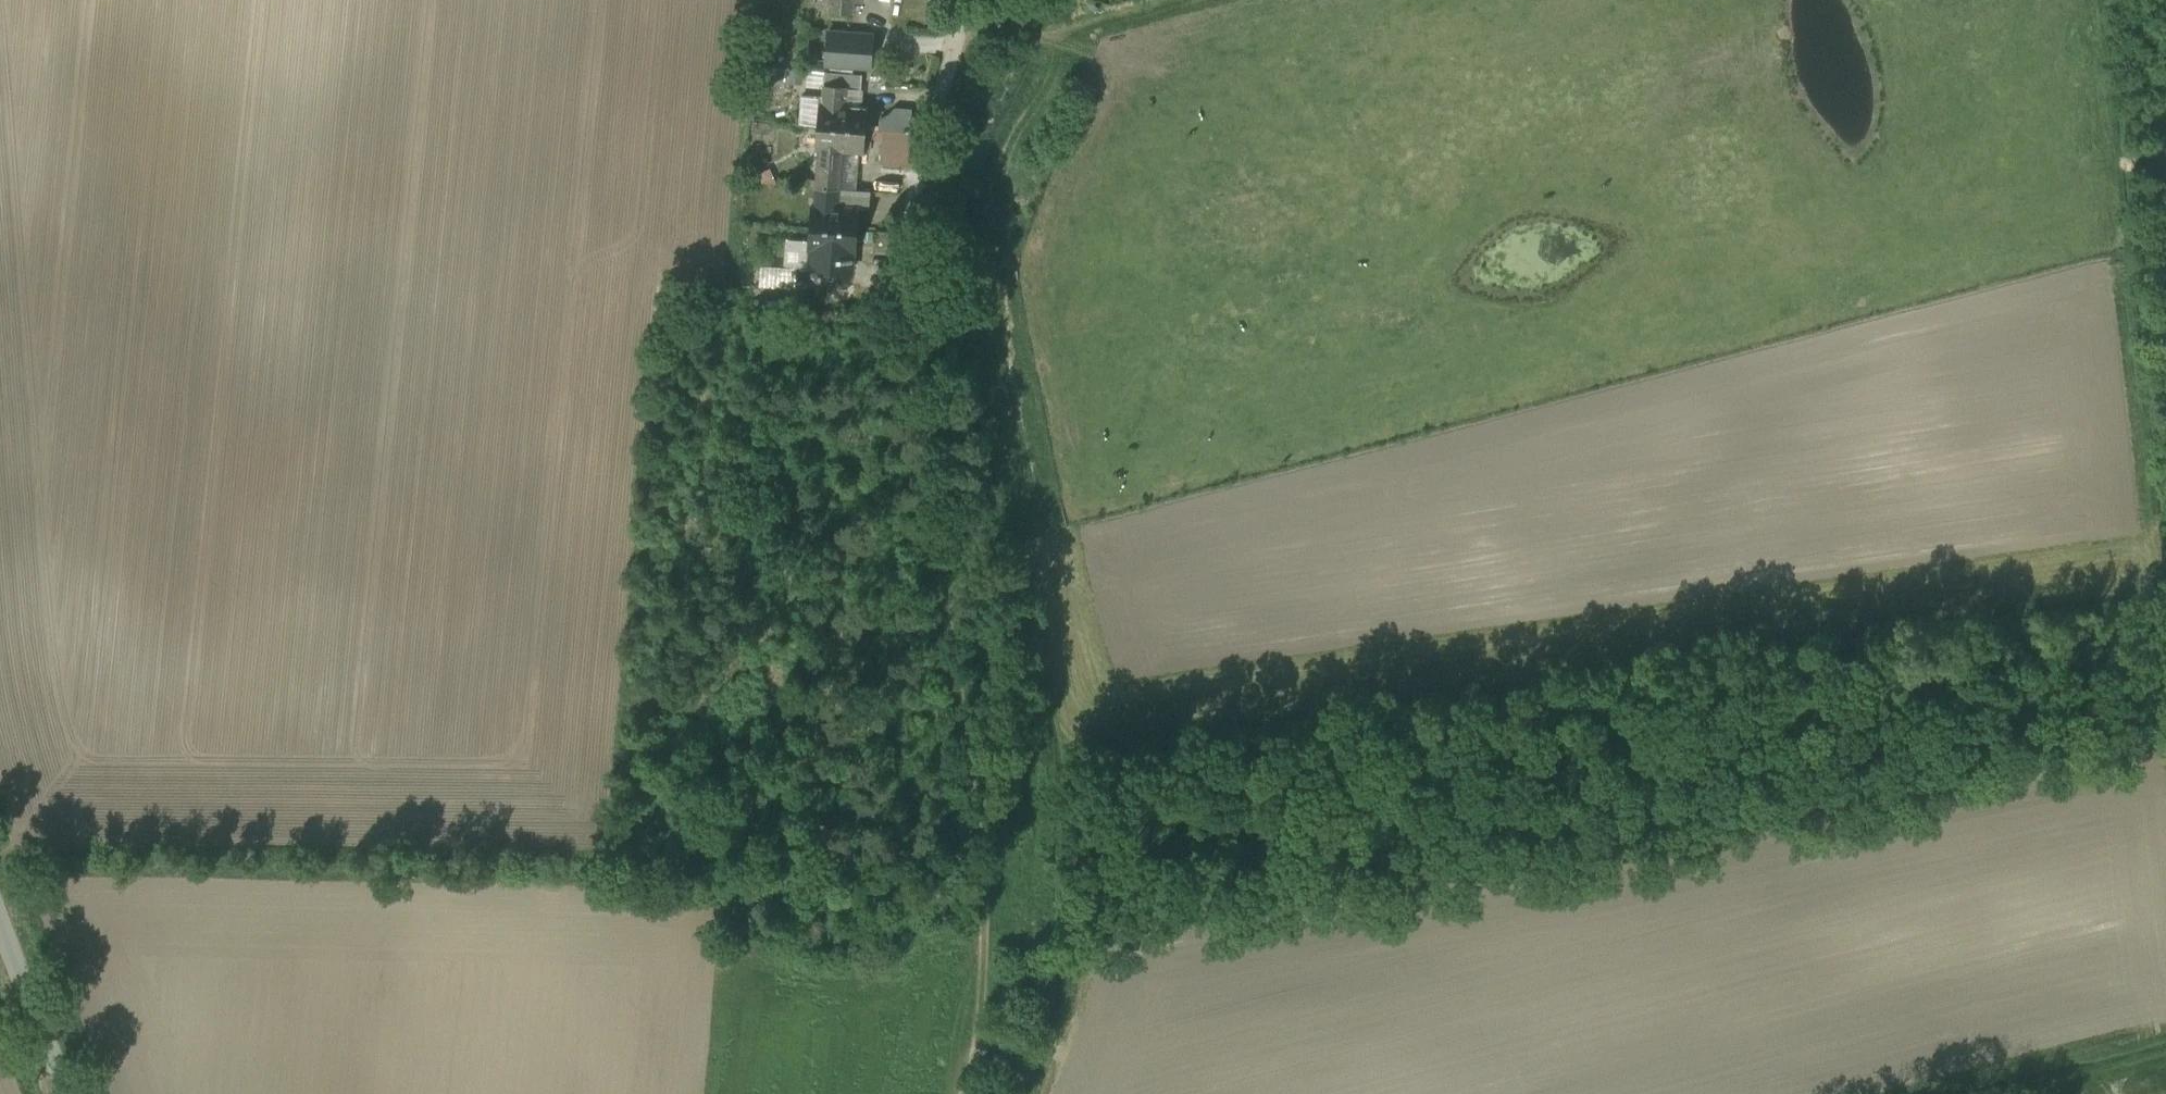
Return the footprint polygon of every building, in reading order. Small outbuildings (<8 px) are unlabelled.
[(830,9),(853,11),(854,0),(831,0),(830,9)] [(873,33),(829,29),(826,63),(871,66),(873,33)] [(863,73),(825,69),(824,83),(847,85),(846,103),(860,104),(863,73)] [(860,104),(846,103),(847,85),(824,83),(823,95),(823,101),(820,101),(818,124),(816,146),(820,147),(817,185),(839,187),(842,148),(864,150),(868,105),(860,104)] [(823,95),(803,94),(801,122),(818,124),(820,101),(823,101),(823,95)] [(906,131),(884,129),(882,162),(901,164),(902,146),(905,147),(906,131)] [(839,187),(817,185),(815,203),(812,203),(808,248),(812,248),(811,267),(833,268),(834,250),(857,251),(860,206),(838,205),(839,187)]
